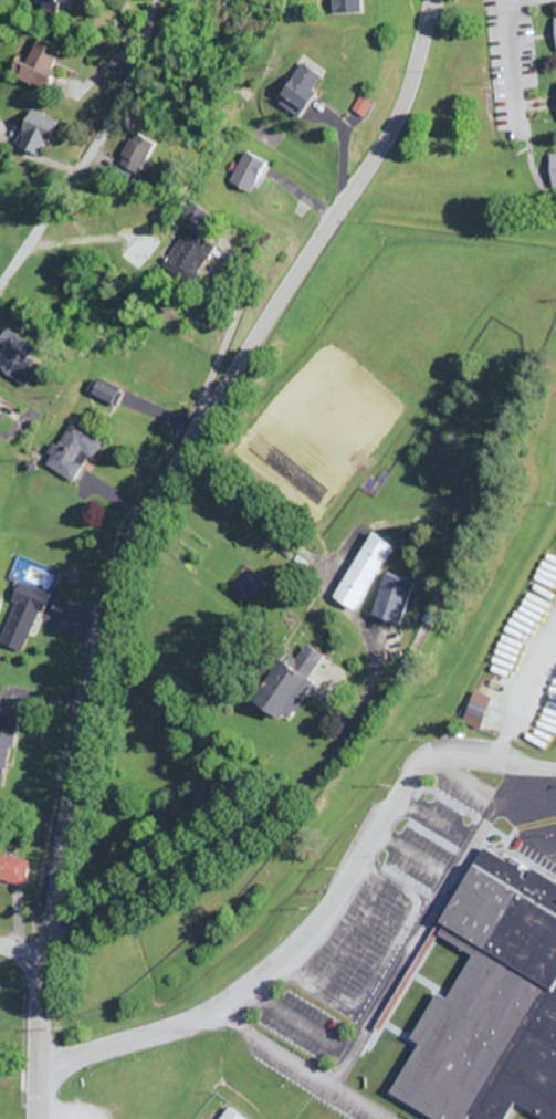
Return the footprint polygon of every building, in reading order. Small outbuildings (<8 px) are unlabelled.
[(43,9),(68,14),(71,0),(45,0),(43,9)] [(363,15),(363,0),(334,0),(334,16),(363,15)] [(64,51),(40,39),(27,65),(19,61),(13,75),(46,90),(64,51)] [(313,93),(322,78),(301,65),(276,105),(300,120),(316,95),(313,93)] [(374,105),(361,99),(355,113),(367,119),(374,105)] [(17,149),(39,159),(54,122),(28,111),(19,134),(22,135),(17,149)] [(154,145),(131,135),(117,168),(140,178),(154,145)] [(266,163),(245,154),(232,185),(254,194),(266,163)] [(548,157),(550,189),(555,189),(555,156),(548,157)] [(166,266),(197,283),(217,248),(196,236),(209,214),(193,205),(182,224),(188,227),(166,266)] [(10,330),(0,343),(0,350),(10,357),(1,371),(27,390),(41,371),(29,362),(37,350),(10,330)] [(117,408),(123,395),(97,383),(91,397),(117,408)] [(74,484),(89,458),(94,462),(105,444),(72,425),(58,449),(53,446),(47,456),(51,459),(46,467),(74,484)] [(395,546),(372,532),(332,600),(356,613),(395,546)] [(414,583),(384,574),(371,617),(400,626),(414,583)] [(27,655),(44,593),(16,585),(11,603),(14,604),(1,647),(27,655)] [(290,719),(322,656),(304,646),(297,661),(279,652),(252,707),(278,720),(281,715),(290,719)] [(465,713),(481,720),(486,709),(469,702),(465,713)] [(0,714),(0,786),(6,787),(17,717),(0,714)] [(509,862),(508,863),(479,848),(440,926),(442,927),(437,938),(471,955),(448,1001),(434,994),(411,1042),(417,1045),(390,1098),(432,1118),(467,1118),(468,1117),(472,1118),(506,1118),(513,1105),(542,1118),(555,1118),(555,885),(509,862)] [(29,861),(0,858),(0,882),(26,885),(29,861)] [(224,1108),(217,1118),(241,1118),(224,1108)]
